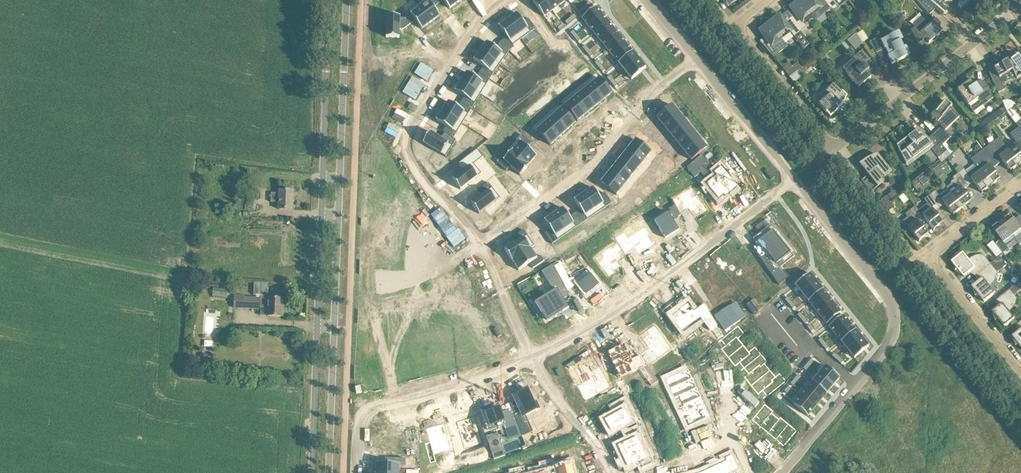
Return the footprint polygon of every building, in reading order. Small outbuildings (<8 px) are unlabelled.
[(417,4),(431,23),(439,17),(440,16),(440,17),(440,16),(434,7),(438,4),(436,0),(423,0),(417,4)] [(438,4),(443,0),(450,9),(459,2),(457,0),(436,0),(438,4)] [(532,2),(543,17),(552,11),(543,0),(535,0),(532,2)] [(552,11),(559,5),(555,0),(543,0),(552,11)] [(793,9),(799,17),(793,22),(801,32),(807,27),(803,23),(804,23),(803,22),(812,15),(800,0),(798,0),(796,1),(794,4),(794,5),(792,7),(791,6),(790,6),(793,9)] [(812,15),(821,9),(822,9),(825,13),(831,9),(824,0),(821,0),(817,3),(815,0),(800,0),(812,15)] [(831,9),(837,4),(834,0),(824,0),(831,9)] [(930,15),(935,9),(925,0),(917,0),(930,15)] [(935,9),(941,3),(943,1),(945,1),(945,2),(958,3),(958,8),(961,11),(972,0),(925,0),(935,9)] [(406,18),(411,24),(415,21),(422,30),(422,29),(431,23),(417,4),(408,11),(411,15),(406,18)] [(597,7),(583,19),(589,27),(602,16),(604,15),(597,7)] [(516,14),(508,20),(522,39),(536,28),(528,18),(523,22),(517,13),(516,13),(517,14),(516,14)] [(602,16),(589,27),(595,34),(610,23),(604,15),(602,16)] [(776,18),(772,20),(769,22),(782,39),(790,32),(791,32),(795,37),(801,32),(793,22),(787,26),(778,15),(779,17),(776,19),(776,18)] [(386,37),(386,38),(400,38),(400,29),(404,30),(411,24),(406,18),(400,18),(400,17),(401,17),(387,16),(387,17),(387,18),(387,37),(386,37)] [(941,27),(931,16),(915,29),(911,32),(913,37),(918,45),(923,42),(923,41),(925,39),(929,43),(942,32),(938,28),(940,26),(940,27),(941,27)] [(499,26),(499,27),(507,37),(500,42),(509,51),(514,47),(513,45),(522,39),(508,20),(500,26),(499,26)] [(760,29),(768,40),(763,44),(771,54),(776,50),(773,46),(773,45),(782,39),(769,22),(766,25),(763,27),(764,28),(761,30),(760,29)] [(610,23),(595,34),(601,42),(616,30),(610,23)] [(616,30),(601,42),(607,49),(622,37),(616,30)] [(848,39),(855,49),(869,39),(862,30),(848,39)] [(888,56),(892,64),(907,57),(903,48),(897,34),(897,33),(885,39),(883,35),(870,42),(871,45),(876,53),(886,49),(889,55),(888,56)] [(622,37),(607,49),(613,57),(628,45),(622,37)] [(487,42),(481,51),(500,65),(509,51),(500,42),(496,48),(487,42)] [(628,45),(613,57),(619,64),(634,52),(628,45)] [(854,57),(855,59),(843,68),(849,76),(848,77),(853,83),(854,82),(859,87),(871,77),(866,72),(869,69),(864,64),(870,59),(863,50),(854,57)] [(474,60),(483,67),(479,73),(490,79),(493,74),(500,65),(481,51),(474,60)] [(634,52),(619,64),(626,72),(640,60),(634,52)] [(994,68),(995,70),(1000,80),(1000,81),(1004,79),(1003,76),(1012,70),(1016,77),(1017,79),(1020,75),(1020,59),(1019,57),(1011,61),(1009,63),(1007,60),(994,68)] [(640,60),(626,72),(633,80),(647,69),(640,60)] [(790,77),(799,70),(803,66),(799,61),(792,67),(786,72),(790,77)] [(803,75),(809,69),(805,65),(803,66),(799,70),(803,75)] [(467,73),(461,82),(481,94),(490,79),(479,73),(476,78),(467,72),(466,73),(467,73)] [(600,78),(591,85),(603,100),(612,93),(600,78)] [(974,85),(970,80),(957,89),(969,105),(973,112),(993,98),(989,87),(981,89),(977,83),(974,85)] [(1000,80),(994,83),(998,93),(1005,89),(1002,84),(1000,81),(1000,80)] [(455,91),(464,97),(461,102),(472,109),(481,94),(461,82),(456,90),(455,91)] [(824,95),(827,98),(819,104),(830,118),(834,115),(836,113),(838,111),(839,109),(841,107),(842,105),(844,103),(843,103),(842,101),(846,97),(847,98),(847,97),(840,90),(833,84),(823,94),(824,95)] [(591,85),(582,92),(595,107),(603,100),(591,85)] [(582,92),(574,99),(586,114),(595,107),(582,92)] [(574,99),(565,106),(578,121),(586,114),(574,99)] [(942,127),(939,130),(938,129),(932,135),(934,137),(942,145),(951,137),(946,130),(952,124),(951,122),(957,116),(950,108),(952,106),(945,100),(938,109),(938,108),(938,109),(939,111),(937,114),(936,113),(935,113),(934,113),(933,114),(930,117),(941,126),(942,127)] [(448,102),(443,111),(463,123),(472,109),(461,102),(458,107),(448,101),(448,102)] [(672,105),(657,118),(664,126),(679,114),(672,105)] [(562,109),(554,116),(567,131),(575,123),(562,109)] [(997,120),(1005,114),(1001,109),(993,115),(997,120)] [(437,120),(437,121),(446,126),(443,131),(445,133),(453,138),(463,123),(443,111),(437,120)] [(679,114),(664,126),(671,135),(686,122),(679,114)] [(1011,118),(1016,124),(1020,120),(1020,119),(1017,114),(1011,118)] [(554,116),(546,123),(559,138),(567,131),(554,116)] [(686,122),(671,135),(678,143),(693,131),(686,122)] [(546,123),(537,131),(550,145),(559,138),(546,123)] [(1008,150),(1017,161),(1020,165),(1020,164),(1020,163),(1020,147),(1020,146),(1020,145),(1020,130),(1018,127),(1010,134),(1017,143),(1008,150)] [(937,158),(947,151),(942,145),(934,137),(930,141),(927,137),(926,138),(919,129),(907,138),(912,146),(908,149),(902,141),(897,145),(906,164),(921,153),(923,155),(931,149),(937,158)] [(430,131),(423,143),(424,143),(446,157),(456,140),(453,138),(445,133),(441,138),(433,133),(431,132),(430,131)] [(693,131),(678,143),(684,151),(700,139),(693,131)] [(521,134),(509,148),(529,166),(529,165),(536,157),(537,157),(527,148),(531,143),(521,134)] [(700,139),(684,151),(692,160),(707,148),(700,139)] [(636,140),(628,149),(644,161),(651,152),(636,140)] [(991,144),(985,149),(986,149),(997,165),(1003,161),(1010,171),(1019,164),(1020,165),(1017,161),(1008,150),(1002,141),(993,147),(991,145),(991,144)] [(976,146),(975,149),(978,153),(983,149),(979,144),(976,146)] [(509,148),(496,162),(506,171),(510,166),(518,173),(520,175),(529,166),(509,148)] [(453,179),(452,179),(461,190),(461,189),(482,173),(474,164),(483,157),(477,149),(457,164),(463,171),(453,179)] [(628,149),(622,157),(637,169),(644,161),(628,149)] [(981,156),(973,162),(974,164),(980,171),(989,183),(991,186),(1000,179),(998,176),(992,169),(997,165),(986,149),(985,149),(979,153),(980,154),(981,156)] [(947,158),(951,155),(947,151),(937,158),(941,163),(947,158)] [(863,163),(861,165),(869,175),(862,181),(871,192),(885,182),(881,177),(890,170),(878,154),(876,155),(875,155),(873,156),(871,157),(868,158),(866,159),(865,161),(863,163)] [(702,155),(687,168),(695,178),(701,173),(704,177),(710,172),(707,168),(710,165),(702,155)] [(622,157),(615,166),(630,178),(637,169),(622,157)] [(705,183),(700,187),(706,195),(711,191),(719,200),(724,196),(725,198),(738,188),(733,182),(734,181),(732,179),(731,179),(730,178),(735,173),(727,163),(722,168),(721,167),(714,174),(718,179),(715,181),(713,179),(706,185),(705,183)] [(964,169),(958,173),(968,186),(973,182),(976,185),(982,193),(991,186),(991,187),(991,186),(989,183),(980,171),(974,164),(965,171),(964,169)] [(615,166),(608,174),(623,186),(630,178),(615,166)] [(951,184),(947,187),(948,189),(951,193),(960,205),(963,208),(962,208),(971,201),(969,198),(965,193),(963,190),(968,186),(958,173),(953,177),(954,179),(951,182),(951,184)] [(608,174),(601,183),(616,195),(623,186),(608,174)] [(471,203),(479,214),(480,213),(500,198),(488,182),(478,191),(481,196),(472,203),(471,203)] [(691,185),(672,197),(674,201),(675,205),(680,213),(687,208),(694,219),(708,210),(691,185)] [(245,206),(255,209),(260,190),(250,187),(245,206)] [(592,188),(584,194),(597,213),(612,203),(605,193),(599,197),(593,187),(592,188)] [(948,189),(939,196),(945,204),(947,207),(953,215),(962,208),(963,208),(960,205),(951,193),(948,189)] [(280,193),(271,193),(271,202),(280,202),(279,209),(292,210),(293,191),(280,190),(280,193)] [(935,191),(930,195),(933,200),(939,196),(935,191)] [(575,200),(574,200),(580,209),(575,213),(582,224),(597,213),(584,194),(575,200)] [(930,195),(925,199),(928,203),(928,204),(933,200),(930,195)] [(879,202),(883,207),(891,201),(891,200),(888,196),(885,197),(882,199),(879,202)] [(928,203),(919,210),(922,215),(925,219),(928,222),(934,230),(934,229),(943,223),(941,221),(937,215),(934,212),(928,204),(928,203)] [(670,211),(655,221),(665,238),(666,239),(679,230),(679,229),(673,220),(681,215),(680,213),(675,205),(669,209),(670,211)] [(908,217),(904,220),(908,226),(919,241),(920,241),(919,241),(928,234),(926,231),(922,226),(920,223),(925,219),(922,215),(919,210),(915,206),(910,210),(905,214),(908,217)] [(563,208),(554,214),(567,234),(582,224),(575,213),(569,217),(563,208)] [(545,220),(544,221),(551,230),(545,234),(552,244),(567,234),(554,214),(546,220),(545,220)] [(1002,221),(1013,236),(1018,242),(1020,244),(1020,223),(1019,224),(1017,222),(1011,214),(1002,221),(1002,220),(1001,221),(1002,221)] [(993,228),(994,229),(1001,239),(996,243),(1002,251),(1006,256),(1011,251),(1010,249),(1018,242),(1013,236),(1002,221),(993,228)] [(624,231),(615,238),(622,249),(625,254),(635,247),(640,254),(646,251),(654,245),(648,235),(650,234),(645,226),(628,237),(624,231)] [(505,249),(505,250),(512,260),(531,248),(534,246),(524,230),(513,237),(516,242),(505,249)] [(773,231),(758,243),(767,253),(760,259),(779,285),(788,277),(778,264),(791,253),(773,231)] [(614,237),(592,254),(609,277),(623,267),(614,256),(622,249),(615,238),(614,237)] [(531,248),(512,260),(512,261),(513,261),(519,270),(530,263),(533,268),(544,261),(541,255),(537,258),(530,248),(531,248)] [(964,253),(952,262),(958,269),(956,272),(964,277),(967,273),(967,272),(969,273),(973,270),(977,275),(976,275),(977,275),(992,263),(985,255),(984,255),(983,255),(982,255),(981,255),(980,255),(979,255),(978,255),(977,255),(976,256),(975,256),(974,256),(973,257),(972,257),(971,258),(970,258),(970,259),(969,259),(964,253)] [(978,285),(973,287),(976,296),(979,295),(985,302),(993,296),(996,293),(991,286),(992,285),(993,284),(995,282),(996,281),(997,279),(997,277),(998,275),(998,274),(998,272),(1007,265),(1000,256),(992,263),(977,275),(977,276),(977,275),(981,280),(977,283),(978,284),(978,285)] [(559,261),(553,264),(553,265),(568,292),(578,284),(587,295),(599,285),(588,271),(576,280),(574,277),(570,279),(561,263),(560,263),(559,261)] [(553,291),(535,302),(547,322),(569,308),(563,298),(569,294),(568,292),(553,265),(542,271),(547,280),(553,291)] [(810,273),(795,285),(802,293),(817,282),(810,273)] [(997,300),(1001,298),(1004,302),(1001,305),(997,308),(998,308),(998,310),(993,312),(996,321),(999,320),(1005,327),(1015,318),(1010,312),(1011,311),(1012,310),(1013,309),(1014,307),(1015,305),(1016,304),(1017,303),(1017,301),(1017,299),(1018,297),(1015,294),(1020,289),(1020,283),(1020,281),(1011,289),(997,300)] [(235,295),(234,307),(260,308),(260,306),(269,306),(268,316),(272,316),(282,316),(283,299),(278,299),(273,299),(269,299),(268,299),(269,282),(254,282),(254,294),(261,294),(261,299),(260,299),(260,298),(245,298),(245,295),(235,295)] [(817,282),(802,293),(808,301),(823,290),(817,282)] [(228,298),(228,289),(213,287),(213,296),(228,298)] [(823,290),(808,301),(814,309),(829,297),(823,290)] [(829,297),(814,309),(820,316),(835,305),(829,297)] [(677,308),(669,314),(678,325),(675,327),(682,336),(690,329),(689,328),(703,318),(711,330),(713,329),(720,339),(724,336),(704,304),(694,311),(688,303),(678,310),(677,308)] [(730,305),(715,316),(725,331),(740,321),(730,305)] [(835,305),(820,316),(827,324),(841,312),(835,305)] [(843,315),(829,327),(835,334),(850,323),(843,315)] [(850,323),(835,334),(841,342),(856,330),(850,323)] [(738,325),(721,340),(725,345),(721,349),(728,357),(744,345),(738,338),(745,333),(738,325)] [(649,348),(640,355),(647,365),(671,348),(655,326),(641,336),(649,348)] [(856,330),(841,342),(848,350),(862,338),(856,330)] [(862,338),(848,350),(854,358),(869,346),(862,338)] [(624,344),(607,352),(620,378),(647,365),(640,355),(632,359),(624,344)] [(744,345),(728,357),(735,366),(740,363),(744,368),(761,354),(755,346),(749,351),(744,345)] [(748,373),(744,377),(751,385),(770,370),(765,363),(768,361),(761,354),(744,368),(748,373)] [(585,362),(574,368),(582,383),(577,386),(585,400),(609,388),(593,358),(588,361),(589,364),(587,365),(585,362)] [(825,366),(819,374),(833,386),(840,378),(825,366)] [(688,369),(666,379),(670,389),(693,379),(688,369)] [(770,370),(751,385),(758,394),(763,391),(767,396),(786,381),(780,373),(776,376),(770,370)] [(819,374),(812,382),(827,394),(833,386),(819,374)] [(655,376),(648,381),(651,386),(658,381),(655,376)] [(693,379),(670,389),(675,399),(679,397),(679,396),(697,388),(693,379)] [(812,382),(806,389),(820,401),(827,394),(812,382)] [(697,388),(679,396),(679,397),(683,405),(683,406),(701,397),(697,388)] [(527,389),(513,396),(520,412),(514,414),(522,435),(523,436),(533,431),(529,422),(543,415),(537,400),(533,402),(527,389)] [(806,389),(800,396),(814,408),(820,401),(806,389)] [(777,395),(773,400),(778,405),(782,400),(777,395)] [(800,396),(793,404),(808,416),(814,408),(800,396)] [(683,405),(679,407),(683,417),(706,406),(701,397),(683,406),(683,405)] [(782,400),(778,405),(784,410),(788,405),(782,400)] [(617,413),(604,420),(611,432),(618,428),(618,429),(625,426),(624,425),(635,419),(625,401),(614,407),(617,413)] [(484,411),(482,412),(483,414),(484,418),(485,418),(485,420),(487,419),(490,427),(491,430),(498,428),(498,430),(500,429),(499,427),(505,425),(506,425),(508,432),(510,431),(513,437),(515,437),(516,437),(520,435),(521,435),(522,435),(514,414),(512,411),(501,415),(499,410),(499,409),(500,409),(499,406),(498,404),(495,405),(492,407),(491,405),(483,408),(484,411)] [(765,404),(752,420),(760,426),(772,413),(774,411),(765,404)] [(706,406),(683,417),(688,426),(710,416),(706,406)] [(792,408),(788,413),(794,418),(798,413),(792,408)] [(772,413),(760,426),(768,433),(779,419),(772,413)] [(798,413),(794,418),(799,423),(803,418),(798,413)] [(461,433),(455,435),(461,456),(476,451),(474,442),(481,440),(480,438),(483,437),(476,417),(474,417),(473,416),(464,418),(457,420),(461,433)] [(779,419),(768,433),(776,439),(789,424),(781,417),(779,419)] [(432,424),(425,426),(429,440),(425,441),(431,460),(450,455),(452,463),(458,462),(450,434),(445,436),(441,423),(433,426),(432,424)] [(789,424),(776,439),(784,446),(797,431),(789,424)] [(629,440),(617,446),(622,457),(646,446),(638,429),(627,435),(629,440)] [(377,443),(376,451),(398,452),(398,458),(406,458),(420,459),(420,450),(400,449),(400,443),(399,443),(396,432),(377,436),(378,443),(377,443)] [(498,433),(486,436),(494,459),(505,455),(498,433)] [(623,459),(622,459),(625,466),(626,466),(627,468),(639,462),(642,468),(651,464),(654,462),(646,446),(622,457),(623,459)] [(716,465),(720,472),(733,472),(739,470),(732,455),(725,458),(727,461),(716,465)] [(376,472),(399,472),(400,466),(405,466),(406,458),(398,458),(388,458),(388,464),(376,463),(376,472)] [(551,467),(553,472),(573,472),(570,462),(552,467),(551,467)] [(533,472),(553,472),(551,467),(552,467),(551,464),(544,466),(544,469),(533,472)]
